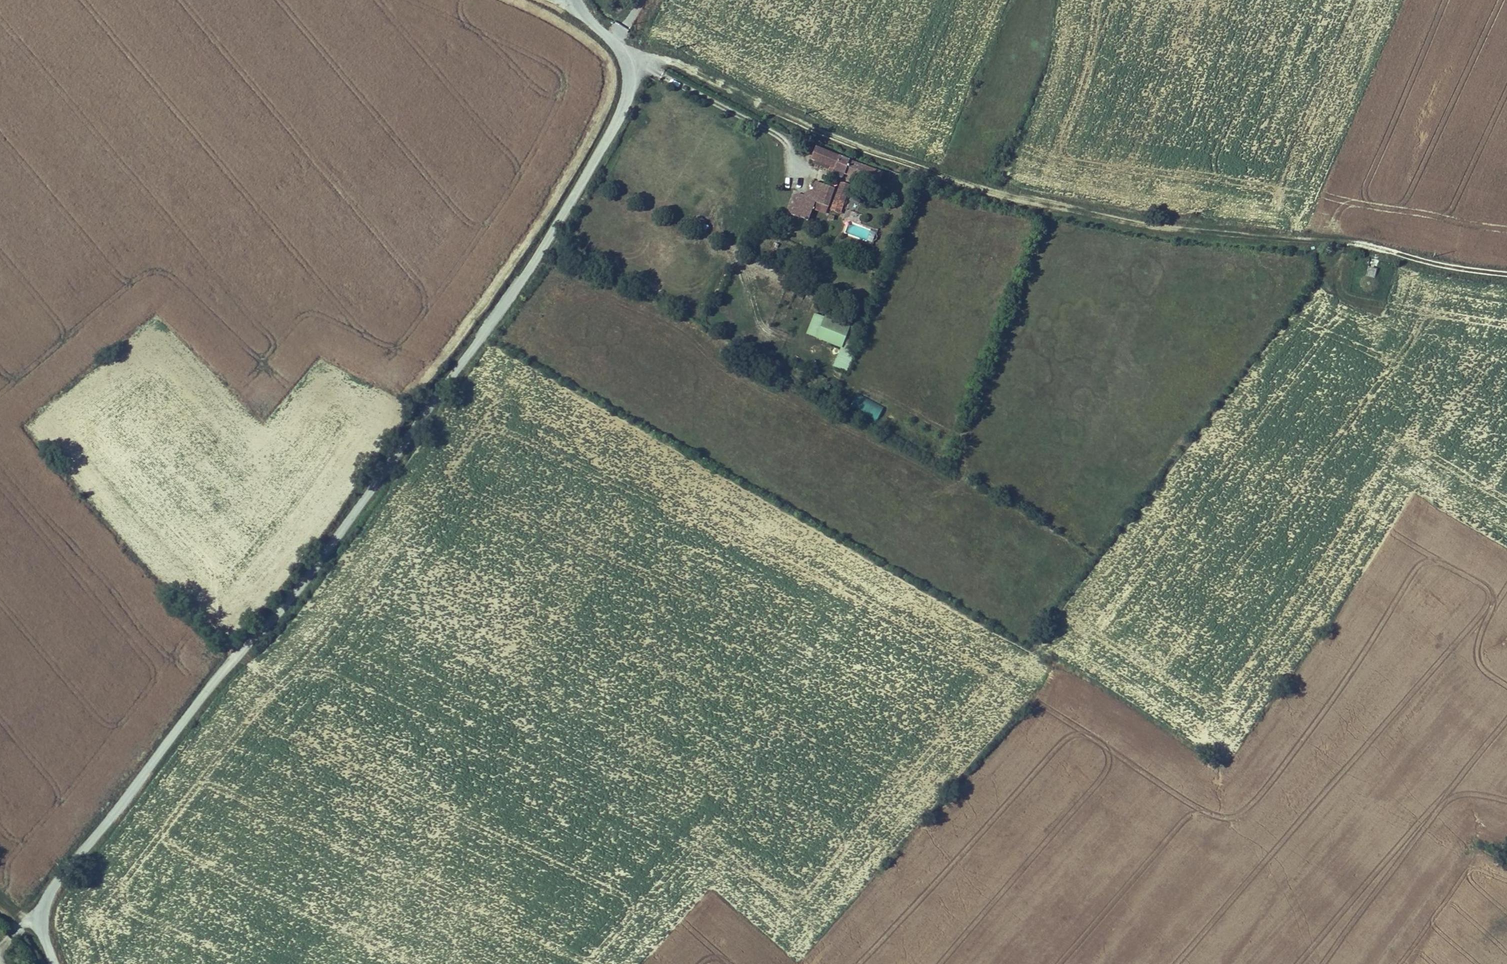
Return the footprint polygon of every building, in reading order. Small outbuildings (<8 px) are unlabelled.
[(894,199),(900,184),(869,172),(832,157),(826,172),(863,186),(894,199)] [(823,212),(830,214),(844,218),(848,200),(828,194),(824,208),(823,212)] [(861,196),(856,194),(846,214),(852,216),(861,196)] [(865,198),(861,196),(852,216),(856,218),(865,198)] [(823,212),(824,208),(812,205),(808,207),(806,212),(809,214),(808,216),(804,218),(803,222),(806,226),(824,232),(830,214),(823,212)] [(1367,266),(1366,276),(1374,277),(1376,268),(1367,266)] [(1387,274),(1379,272),(1376,281),(1385,283),(1387,274)] [(837,323),(861,333),(864,325),(840,315),(837,323)] [(837,323),(829,319),(819,341),(852,354),(861,333),(837,323)] [(855,395),(850,410),(878,420),(883,405),(855,395)]
